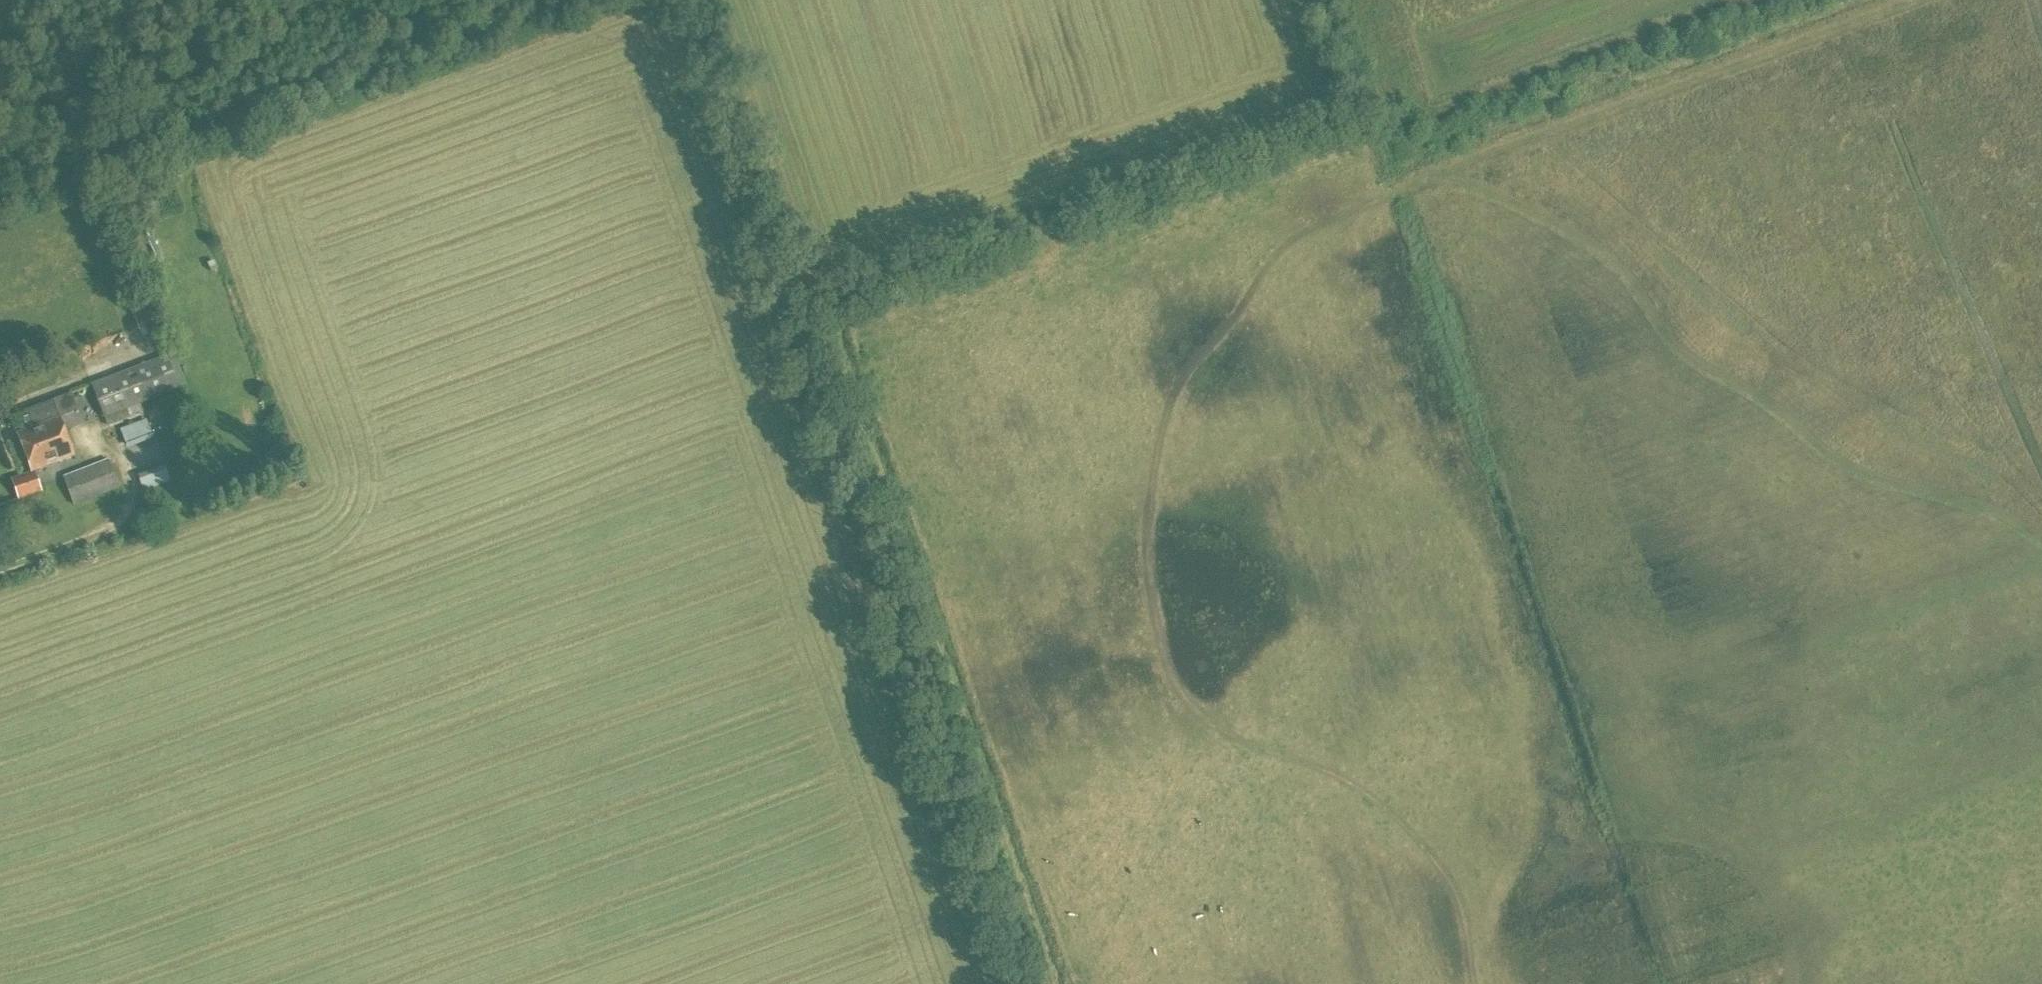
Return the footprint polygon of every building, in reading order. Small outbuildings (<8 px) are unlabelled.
[(211,270),(217,268),(213,259),(207,261),(211,270)] [(104,417),(140,404),(180,389),(167,355),(91,384),(104,417)] [(60,417),(53,400),(26,410),(32,428),(17,433),(32,471),(11,479),(18,500),(41,491),(34,471),(74,455),(60,417)] [(140,404),(104,417),(107,427),(143,414),(140,404)] [(146,419),(120,429),(126,444),(152,434),(146,419)] [(74,505),(120,488),(108,458),(63,476),(74,505)]
